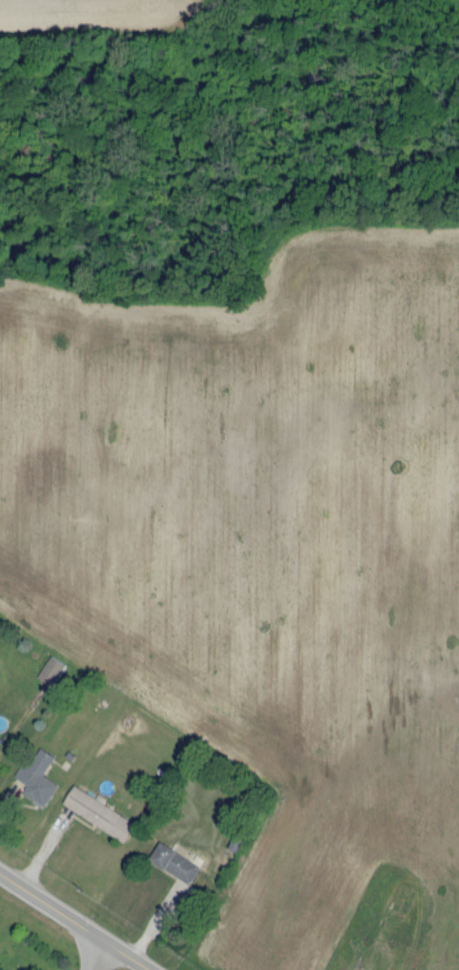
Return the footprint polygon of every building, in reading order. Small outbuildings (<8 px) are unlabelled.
[(50,653),(65,662),(51,683),(36,674),(50,653)] [(54,754),(40,745),(27,763),(22,760),(14,773),(26,782),(21,790),(34,798),(44,804),(58,782),(42,772),(54,754)] [(134,820),(73,782),(61,801),(123,839),(134,820)] [(188,883),(200,864),(159,838),(147,856),(188,883)]
